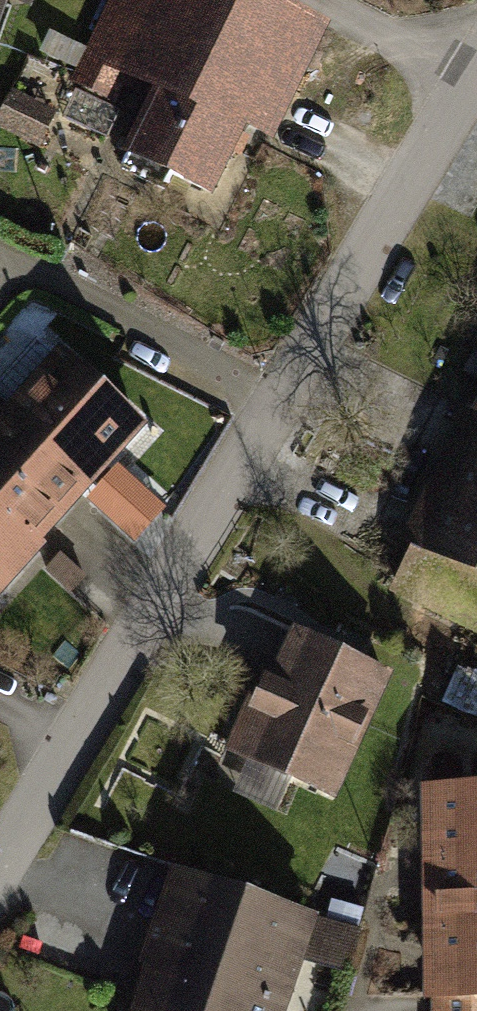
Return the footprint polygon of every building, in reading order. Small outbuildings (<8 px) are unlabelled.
[(34,15),(38,0),(0,0),(0,5),(34,15)] [(267,0),(107,0),(103,10),(82,0),(75,0),(40,73),(130,115),(115,146),(210,191),(241,127),(273,142),(326,28),(267,0)] [(10,85),(0,103),(0,124),(35,144),(54,110),(10,85)] [(0,406),(0,589),(148,425),(57,343),(0,406)] [(401,537),(419,546),(395,594),(476,635),(476,383),(401,537)] [(390,672),(288,625),(229,752),(332,798),(390,672)] [(420,784),(427,1010),(476,1010),(476,782),(420,784)] [(169,866),(122,1010),(285,1010),(301,963),(345,977),(362,928),(169,866)]
